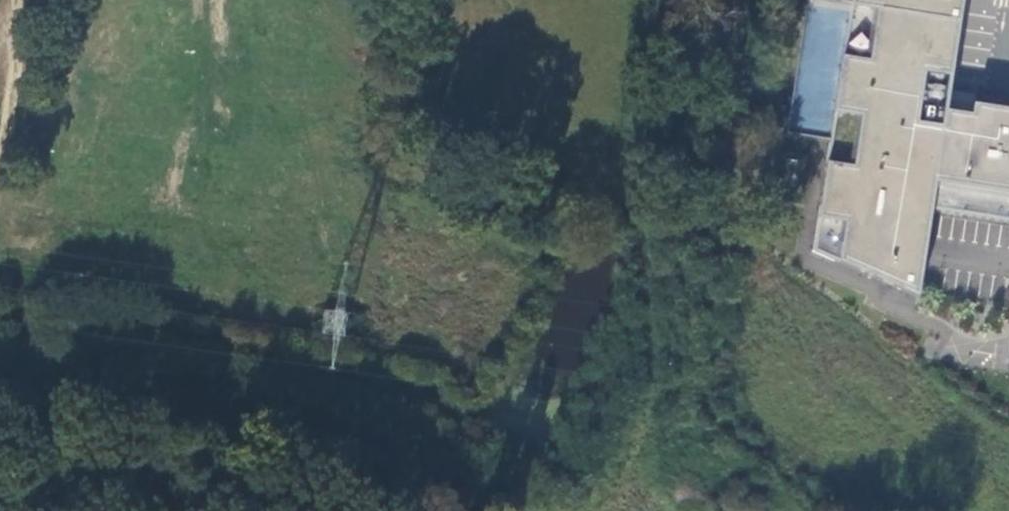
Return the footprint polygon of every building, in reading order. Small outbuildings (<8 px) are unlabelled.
[(786,132),(830,139),(817,253),(915,300),(924,246),(929,212),(1008,224),(1008,112),(972,107),(970,119),(946,115),(963,0),(807,0),(786,132)]
